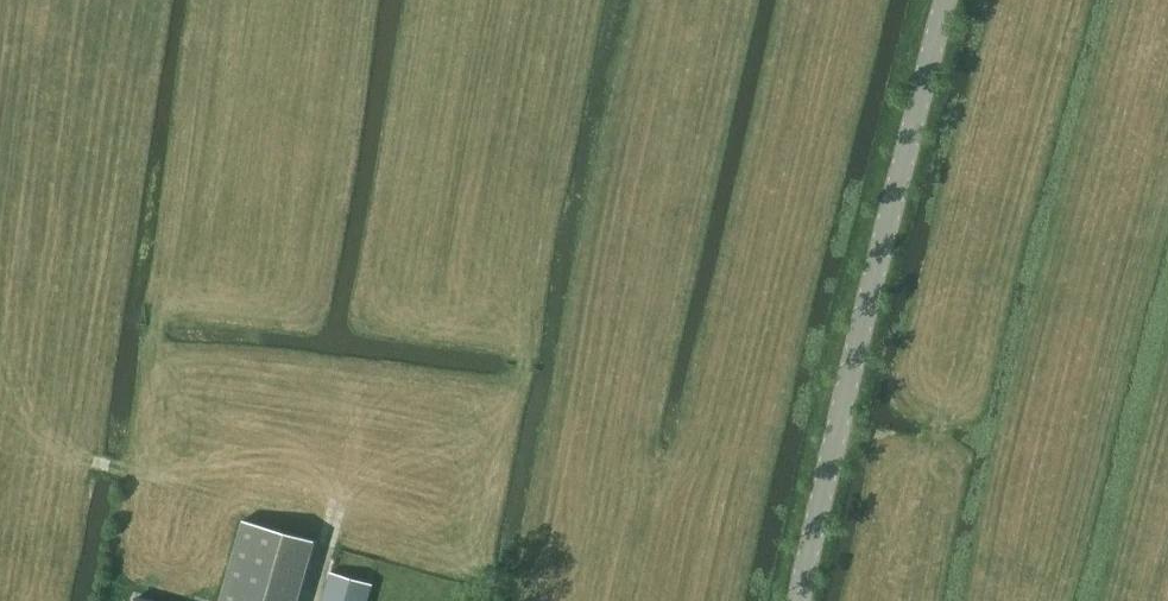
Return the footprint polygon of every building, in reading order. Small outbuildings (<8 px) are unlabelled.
[(243,520),(220,600),(297,600),(314,540),(243,520)] [(372,584),(330,572),(322,600),(367,600),(372,584)]
